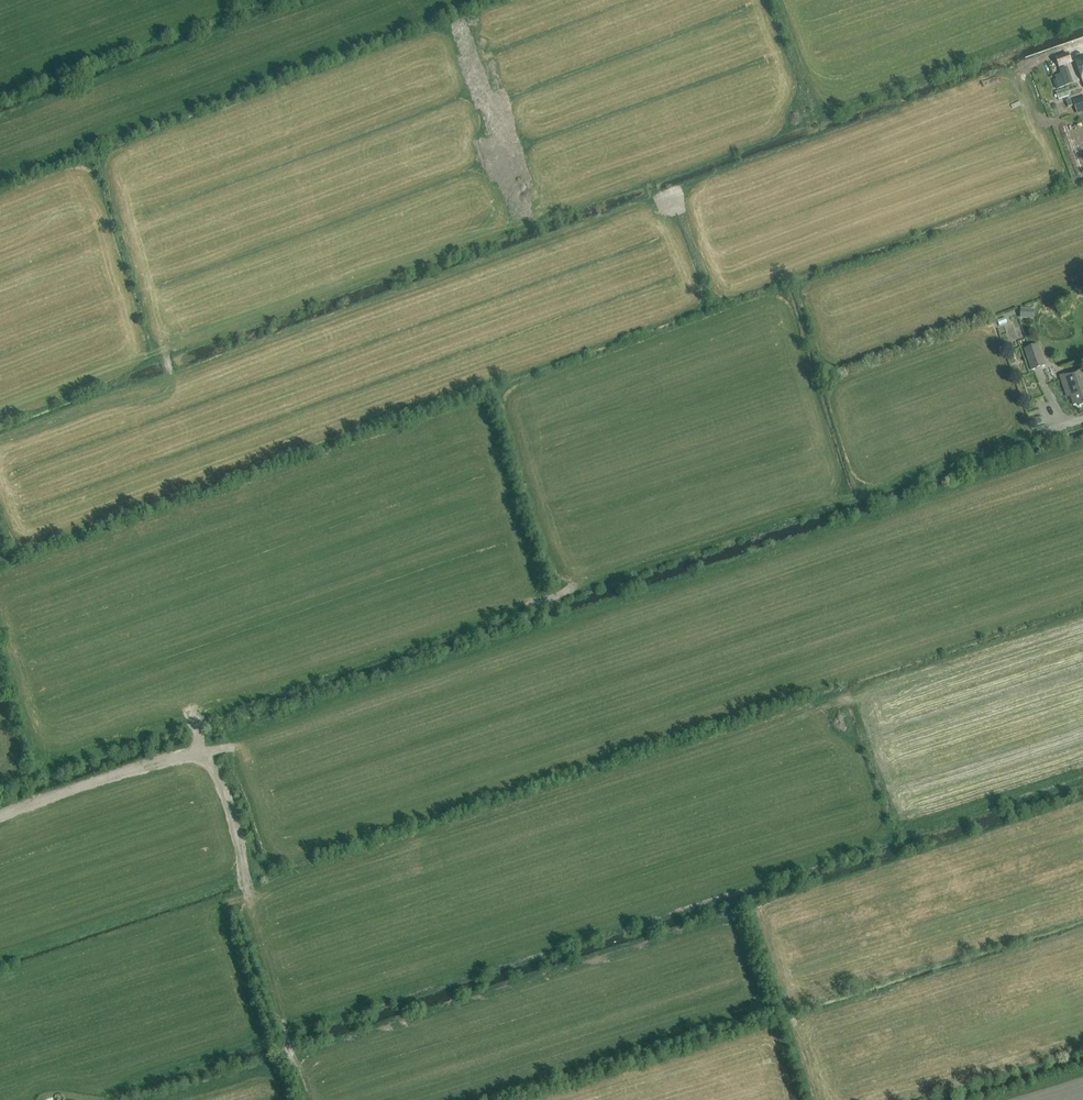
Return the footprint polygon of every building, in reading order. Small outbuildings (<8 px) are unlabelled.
[(1072,63),(1068,53),(1055,58),(1058,68),(1072,63)] [(1067,67),(1059,70),(1060,74),(1064,85),(1072,83),(1067,67)] [(1060,74),(1055,76),(1059,87),(1064,85),(1060,74)] [(1058,100),(1070,95),(1068,89),(1056,93),(1058,100)] [(1073,104),(1076,111),(1082,109),(1082,101),(1073,104)] [(1019,319),(1029,319),(1030,310),(1020,309),(1019,319)] [(1046,366),(1038,344),(1024,349),(1031,371),(1046,366)] [(1080,406),(1082,405),(1082,378),(1081,372),(1064,378),(1064,380),(1062,381),(1067,397),(1071,396),(1074,405),(1079,404),(1080,406)]
